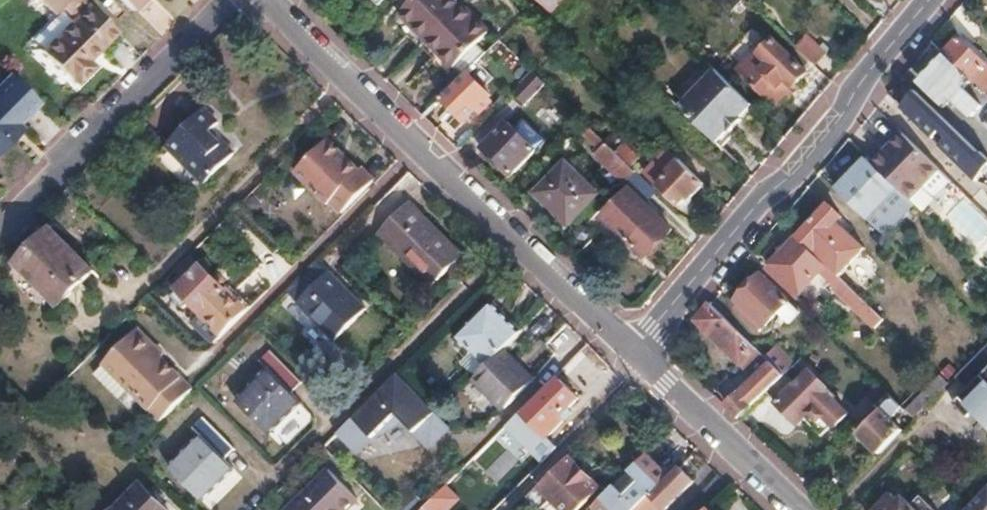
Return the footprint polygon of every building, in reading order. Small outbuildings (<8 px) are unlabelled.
[(41,55),(70,83),(72,82),(78,88),(95,69),(89,63),(117,34),(87,6),(81,0),(35,0),(50,14),(58,14),(61,10),(73,22),(41,55)] [(141,0),(118,0),(130,12),(141,0)] [(399,11),(426,38),(460,5),(456,0),(410,0),(405,6),(399,11)] [(730,13),(742,0),(717,0),(730,13)] [(460,5),(426,38),(464,75),(466,74),(488,52),(478,42),(488,32),(460,5)] [(947,53),(974,79),(986,92),(986,62),(962,38),(947,53)] [(750,58),(738,71),(775,107),(807,73),(773,41),(753,60),(750,58)] [(815,47),(805,57),(821,72),(830,61),(815,47)] [(947,53),(920,81),(951,111),(969,92),(965,88),(974,79),(947,53)] [(715,72),(679,109),(716,144),(726,134),(728,136),(741,123),(739,120),(752,107),(715,72)] [(533,73),(506,101),(518,112),(545,85),(533,73)] [(464,75),(439,100),(467,126),(493,101),(466,74),(464,75)] [(8,145),(2,139),(15,126),(36,105),(7,77),(0,83),(0,153),(8,145)] [(931,105),(910,126),(941,155),(949,147),(969,165),(981,153),(931,105)] [(205,107),(167,145),(203,182),(234,152),(212,130),(219,122),(205,107)] [(508,123),(482,150),(511,178),(537,152),(508,123)] [(585,124),(577,132),(599,153),(596,157),(624,184),(635,173),(585,124)] [(8,145),(20,132),(15,126),(2,139),(8,145)] [(904,133),(875,163),(899,186),(910,197),(922,185),(939,167),(904,133)] [(357,171),(344,158),(341,161),(333,153),(336,150),(324,138),(290,171),(323,204),(326,201),(338,213),(372,181),(360,168),(357,171)] [(333,153),(341,161),(344,158),(336,150),(333,153)] [(668,150),(646,173),(679,205),(687,197),(689,199),(704,184),(668,150)] [(868,157),(838,189),(868,218),(899,186),(875,163),(868,157)] [(948,158),(939,167),(957,184),(966,174),(948,158)] [(565,163),(534,194),(567,226),(598,194),(565,163)] [(939,167),(922,185),(939,202),(957,184),(939,167)] [(899,186),(868,218),(885,234),(916,202),(914,200),(910,197),(899,186)] [(671,231),(630,190),(602,219),(643,259),(671,231)] [(828,203),(800,234),(822,256),(821,257),(837,273),(839,275),(864,247),(837,221),(842,215),(828,203)] [(410,205),(381,233),(434,284),(462,255),(410,205)] [(11,263),(54,305),(90,271),(46,228),(11,263)] [(782,253),(769,267),(797,294),(821,270),(830,279),(837,273),(821,257),(798,235),(789,244),(781,247),(782,253)] [(185,311),(191,305),(201,314),(220,334),(247,308),(227,287),(223,291),(201,268),(177,290),(180,293),(174,298),(185,311)] [(762,273),(738,299),(765,326),(790,299),(762,273)] [(334,339),(365,309),(328,274),(297,303),(334,339)] [(840,276),(831,286),(856,309),(865,300),(840,276)] [(471,357),(477,352),(488,364),(501,351),(521,331),(492,303),(455,339),(471,357)] [(711,303),(697,320),(741,363),(757,378),(771,363),(765,356),(756,348),(711,303)] [(160,422),(191,390),(159,358),(149,349),(153,346),(137,329),(102,364),(160,422)] [(777,344),(765,356),(771,363),(784,376),(786,374),(797,363),(777,344)] [(153,346),(149,349),(159,358),(162,355),(153,346)] [(957,376),(969,389),(956,403),(970,417),(986,399),(986,346),(957,376)] [(488,364),(475,377),(506,408),(533,382),(501,351),(488,364)] [(290,394),(301,383),(270,353),(259,364),(267,372),(237,403),(267,434),(298,402),(290,394)] [(750,384),(725,405),(738,418),(768,392),(784,376),(771,363),(757,378),(750,384)] [(784,376),(768,392),(778,402),(777,403),(798,425),(805,419),(822,437),(834,426),(835,427),(849,414),(833,399),(837,395),(812,370),(796,385),(786,374),(784,376)] [(908,412),(915,419),(931,403),(950,383),(943,376),(908,412)] [(403,377),(341,438),(359,452),(386,437),(407,419),(438,447),(460,430),(403,377)] [(560,381),(553,388),(549,383),(521,411),(549,438),(564,423),(560,419),(579,399),(560,381)] [(881,385),(872,393),(881,402),(889,393),(881,385)] [(881,402),(855,428),(881,455),(903,431),(891,419),(899,411),(902,413),(906,409),(889,393),(881,402)] [(201,438),(170,470),(201,500),(232,470),(224,461),(234,451),(203,421),(193,430),(201,438)] [(590,505),(596,509),(636,509),(671,476),(646,450),(590,505)] [(598,488),(568,457),(539,486),(563,509),(576,509),(598,488)] [(279,509),(340,509),(356,495),(324,462),(277,508),(279,509)] [(690,482),(678,469),(671,476),(636,509),(662,509),(690,482)] [(139,486),(115,509),(143,509),(153,500),(139,486)] [(426,509),(447,509),(458,499),(445,486),(423,507),(426,509)] [(966,509),(986,509),(986,488),(966,509)] [(920,494),(911,504),(903,496),(899,500),(891,492),(874,509),(937,509),(920,494)] [(153,500),(143,509),(163,509),(153,500)]
